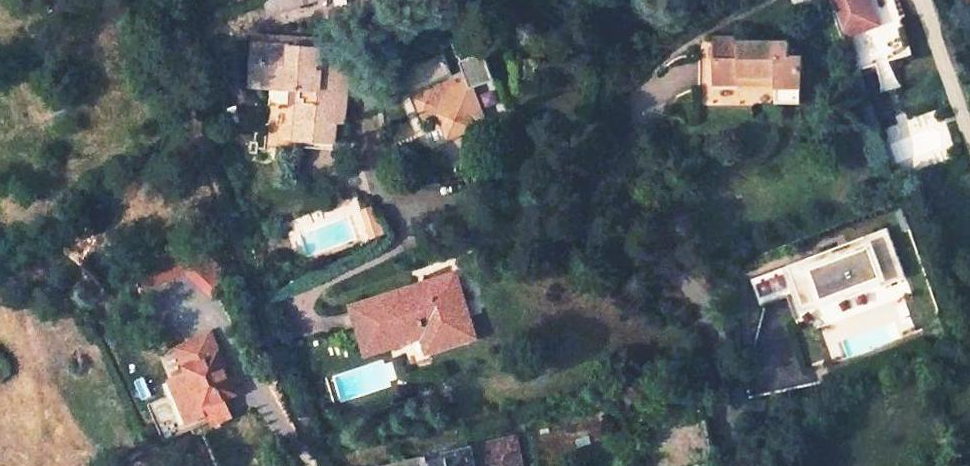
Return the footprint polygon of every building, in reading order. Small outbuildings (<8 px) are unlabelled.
[(323,0),(273,0),(263,4),(269,20),(323,0)] [(845,54),(904,32),(898,14),(873,23),(865,0),(825,0),(845,54)] [(716,38),(714,82),(741,84),(741,74),(781,75),(781,85),(780,106),(803,106),(803,57),(791,58),(791,45),(740,44),(740,39),(716,38)] [(413,80),(428,128),(446,122),(452,141),(477,134),(475,128),(487,123),(478,96),(502,88),(486,41),(450,53),(454,66),(413,80)] [(253,48),(249,85),(297,90),(295,103),(306,105),(304,140),(338,142),(339,123),(348,124),(353,64),(328,62),(329,57),(253,48)] [(741,74),(741,84),(781,85),(781,75),(741,74)] [(371,208),(360,212),(369,239),(383,234),(371,208)] [(906,275),(887,225),(863,235),(867,244),(840,254),(836,245),(787,264),(803,304),(879,275),(883,284),(906,275)] [(203,249),(181,271),(201,289),(223,268),(203,249)] [(361,341),(364,351),(419,333),(425,351),(472,337),(464,316),(459,318),(451,295),(457,294),(452,276),(351,309),(357,329),(353,330),(356,342),(361,341)] [(173,347),(183,366),(205,409),(230,397),(231,382),(216,350),(206,331),(173,347)] [(512,443),(431,465),(518,465),(512,443)]
